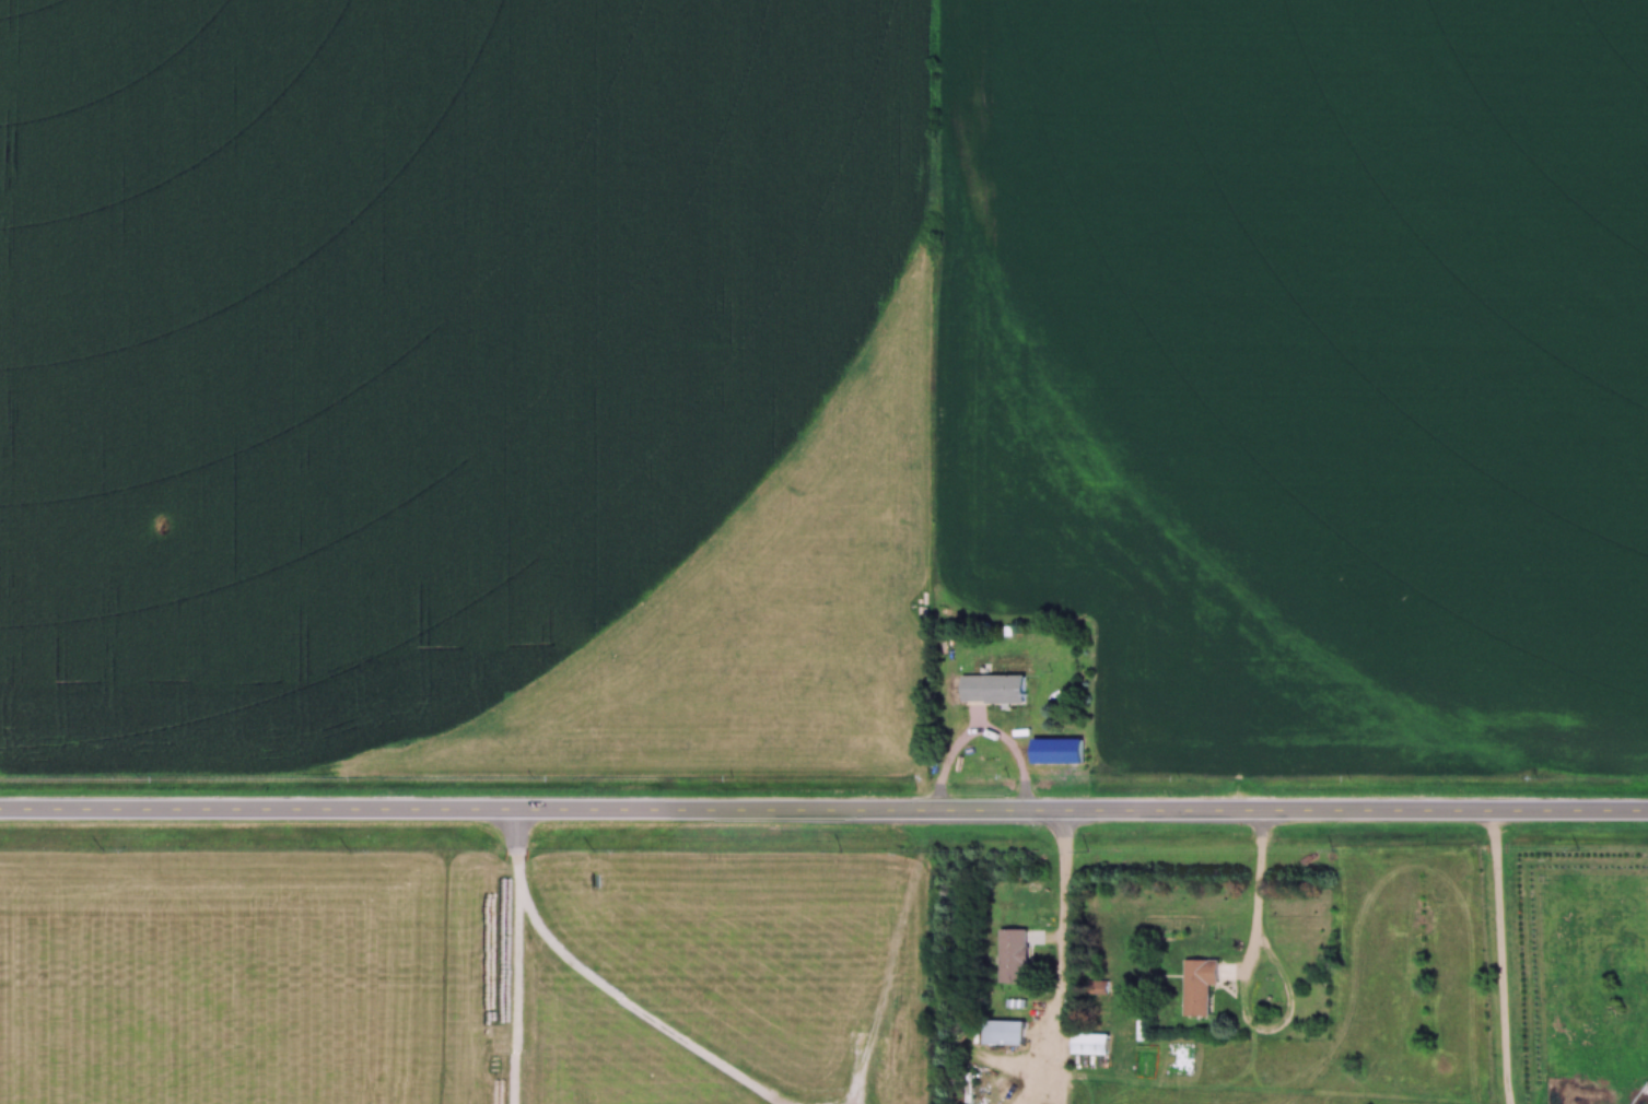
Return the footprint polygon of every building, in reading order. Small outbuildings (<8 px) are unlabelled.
[(962,703),(1026,703),(1026,676),(962,676),(962,703)] [(1001,984),(1027,984),(1027,929),(1001,929),(1001,984)] [(1184,960),(1184,1017),(1211,1017),(1211,985),(1218,985),(1218,960),(1184,960)] [(984,1046),(1025,1046),(1025,1022),(984,1022),(984,1046)] [(1073,1055),(1110,1055),(1110,1034),(1073,1034),(1073,1055)]
